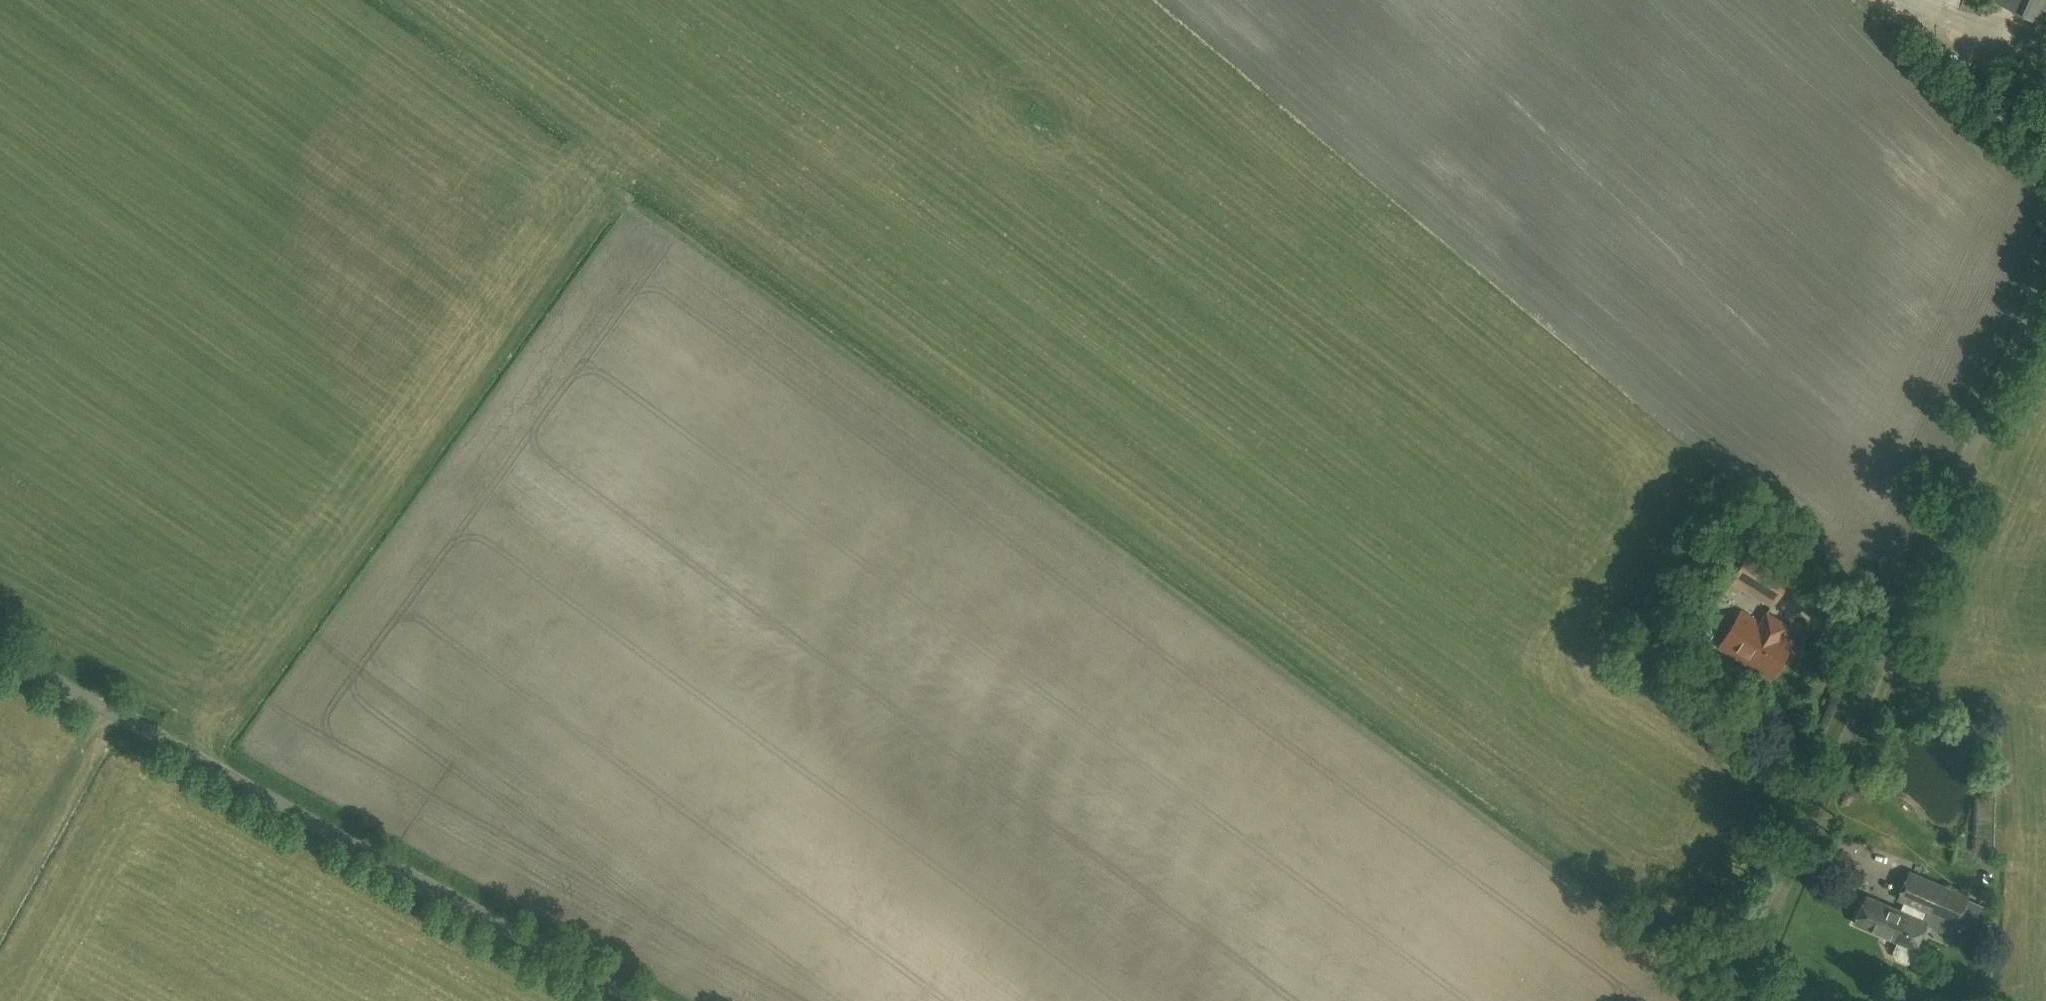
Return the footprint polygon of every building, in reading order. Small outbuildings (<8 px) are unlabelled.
[(2045,25),(2045,0),(1994,0),(2045,25)] [(1772,679),(1795,642),(1794,642),(1784,635),(1790,625),(1769,612),(1773,605),(1774,605),(1795,572),(1755,546),(1733,580),(1772,605),(1762,621),(1743,609),(1720,645),(1771,678),(1772,679)] [(1900,900),(1906,903),(1927,912),(1958,925),(1971,898),(1912,872),(1900,900)] [(1902,911),(1868,896),(1856,924),(1899,943),(1895,953),(1897,960),(1908,964),(1915,961),(1920,950),(1916,948),(1928,921),(1924,920),(1927,912),(1906,903),(1902,911)] [(1970,898),(1960,922),(1979,931),(1990,907),(1970,898)]
